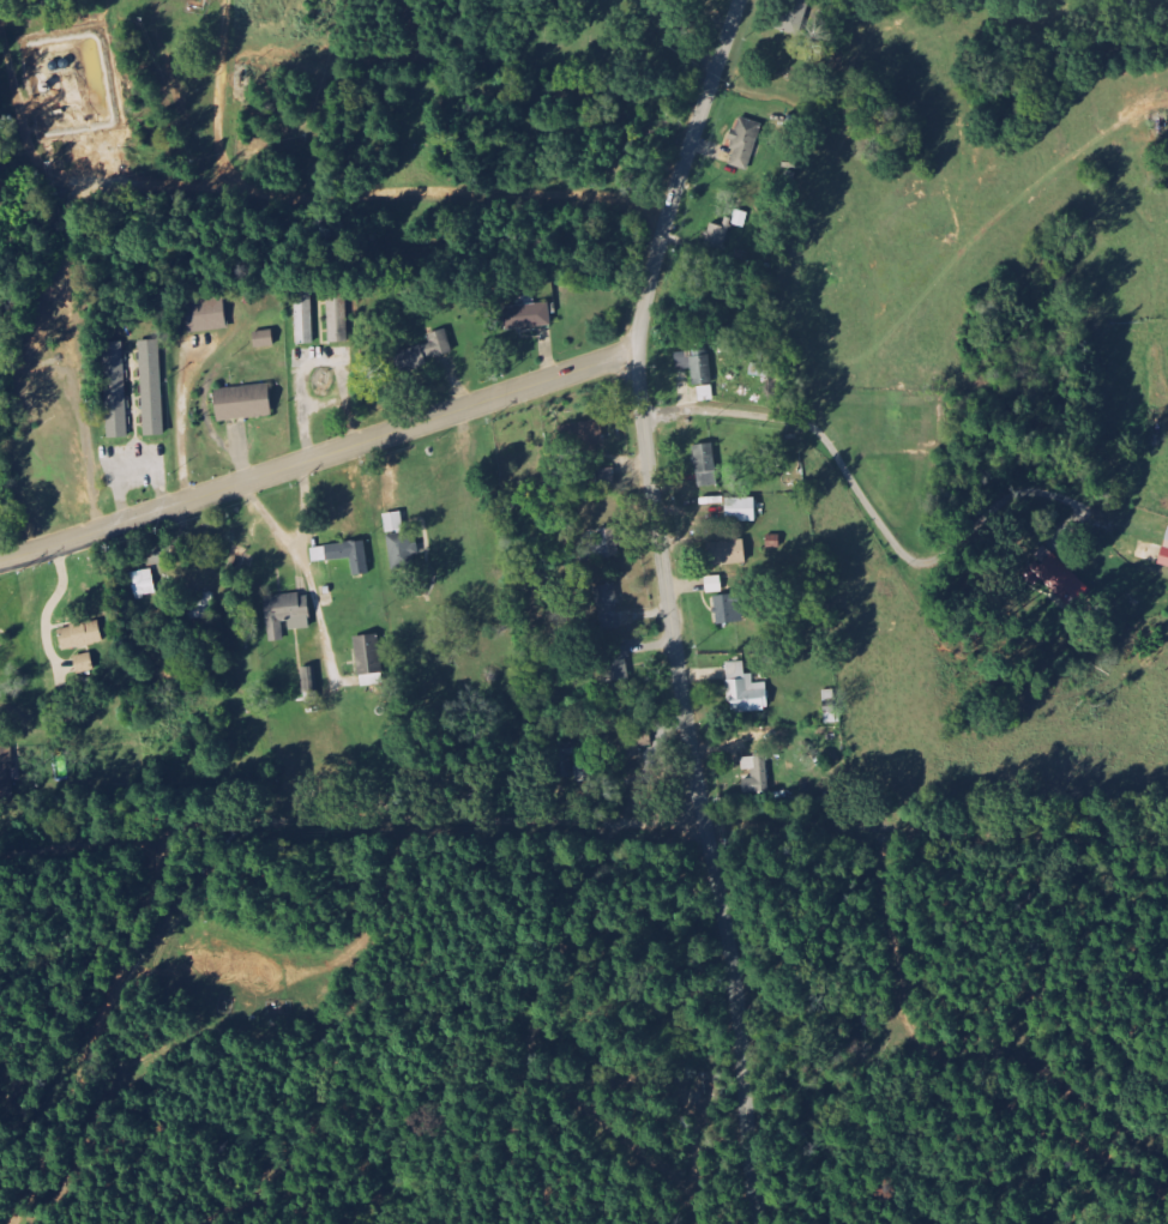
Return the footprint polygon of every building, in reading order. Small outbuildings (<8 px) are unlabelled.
[(730,150),(735,151),(731,167),(751,172),(764,124),(739,118),(730,150)] [(727,228),(712,225),(708,242),(723,246),(727,228)] [(191,334),(229,329),(225,300),(188,305),(191,334)] [(313,301),(297,301),(298,339),(301,339),(301,345),(315,345),(313,301)] [(328,301),(330,343),(349,343),(348,301),(328,301)] [(508,306),(508,330),(552,329),(552,305),(508,306)] [(397,353),(401,373),(429,366),(428,360),(453,354),(448,330),(428,335),(430,345),(397,353)] [(257,350),(276,346),(273,331),(254,334),(257,350)] [(141,342),(145,438),(166,437),(161,341),(141,342)] [(125,343),(105,344),(108,440),(128,439),(125,343)] [(677,371),(693,370),(694,386),(712,385),(711,352),(676,353),(677,371)] [(274,418),(272,386),(216,390),(218,421),(274,418)] [(700,400),(714,398),(712,386),(699,388),(700,400)] [(575,449),(605,446),(602,422),(573,424),(575,449)] [(718,487),(716,445),(695,446),(697,488),(718,487)] [(616,489),(616,470),(601,470),(601,490),(616,489)] [(758,499),(727,500),(727,523),(759,522),(758,499)] [(386,515),(392,569),(418,566),(414,532),(405,534),(403,513),(386,515)] [(622,558),(618,528),(600,531),(602,546),(580,549),(582,564),(622,558)] [(370,575),(366,542),(312,550),(314,564),(352,559),(354,577),(370,575)] [(709,544),(709,557),(705,557),(705,566),(747,565),(746,543),(709,544)] [(1025,577),(1037,588),(1043,582),(1076,613),(1094,592),(1045,546),(1036,556),(1040,561),(1025,577)] [(134,600),(157,596),(154,571),(131,574),(134,600)] [(708,594),(723,593),(723,578),(707,578),(708,594)] [(603,632),(621,629),(614,585),(595,588),(603,632)] [(271,643),(288,641),(287,632),(313,629),(309,594),(266,599),(271,643)] [(716,597),(717,625),(739,624),(738,596),(716,597)] [(60,632),(65,653),(105,643),(99,621),(60,632)] [(355,639),(362,688),(386,685),(379,636),(355,639)] [(607,683),(627,684),(628,649),(607,649),(607,683)] [(75,657),(78,675),(95,672),(93,655),(75,657)] [(746,675),(745,663),(728,664),(730,715),(769,713),(768,684),(755,685),(754,675),(746,675)] [(840,709),(826,709),(826,725),(841,724),(840,709)] [(624,762),(651,757),(647,731),(620,735),(624,762)] [(15,798),(16,770),(13,770),(14,749),(0,748),(0,798),(15,798)] [(744,780),(745,794),(770,793),(769,757),(742,758),(743,771),(753,770),(753,780),(744,780)] [(575,768),(575,782),(591,782),(590,767),(575,768)]
